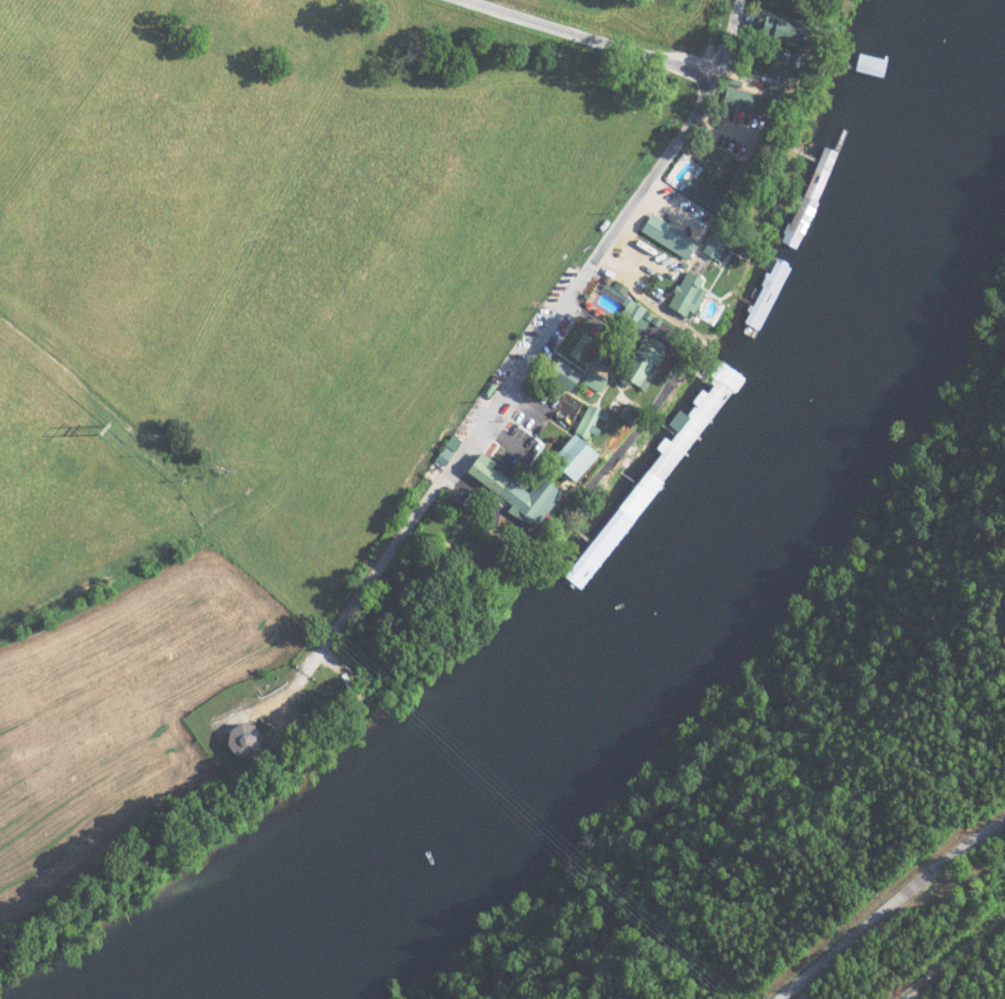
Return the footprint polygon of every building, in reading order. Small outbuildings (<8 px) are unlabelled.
[(797,23),(778,20),(779,15),(756,11),(751,37),(793,45),(797,23)] [(762,88),(783,93),(792,55),(771,50),(762,88)] [(636,230),(683,260),(694,242),(647,212),(636,230)] [(699,253),(714,260),(723,240),(707,233),(699,253)] [(743,323),(760,330),(787,266),(774,261),(769,273),(766,272),(752,305),(750,305),(743,323)] [(699,279),(683,270),(663,306),(686,320),(702,291),(695,287),(699,279)] [(629,332),(643,309),(620,296),(625,288),(612,281),(605,293),(623,304),(612,322),(629,332)] [(641,391),(661,357),(634,342),(614,376),(641,391)] [(542,378),(567,391),(578,372),(553,359),(542,378)] [(743,378),(720,361),(709,375),(715,379),(716,376),(725,382),(719,390),(729,397),(743,378)] [(595,391),(601,377),(584,370),(578,384),(595,391)] [(584,438),(586,432),(594,436),(598,428),(595,427),(601,412),(585,405),(572,433),(584,438)] [(432,461),(441,467),(457,440),(448,434),(432,461)] [(569,483),(590,453),(564,434),(543,464),(569,483)] [(535,478),(525,492),(472,454),(459,472),(507,506),(504,510),(531,529),(556,493),(535,478)] [(236,754),(266,758),(271,726),(240,722),(236,754)]
